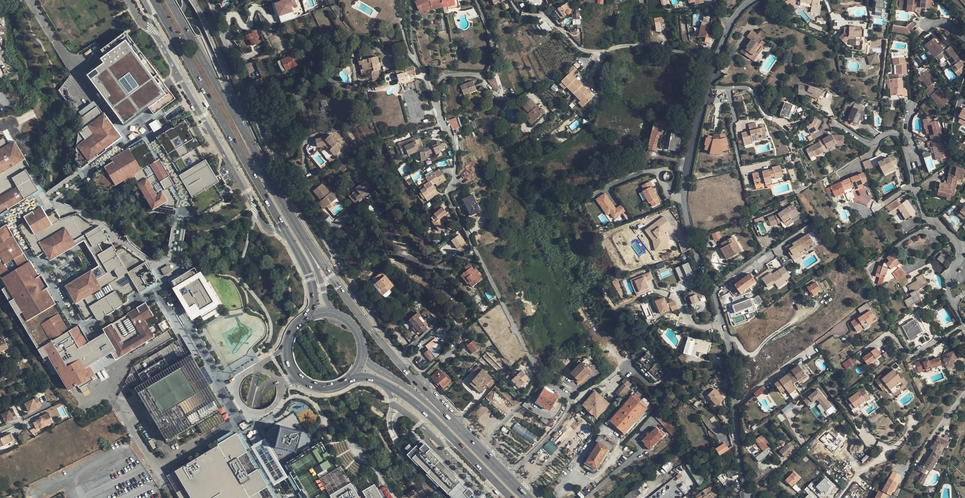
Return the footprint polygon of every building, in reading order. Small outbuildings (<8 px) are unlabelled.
[(280,22),(295,18),(291,6),(296,4),(295,0),(280,0),(280,1),(274,3),(280,22)] [(441,0),(418,0),(415,1),(419,11),(430,6),(435,5),(436,9),(443,7),(441,0)] [(455,2),(454,3),(454,4),(447,6),(448,9),(457,7),(459,5),(458,0),(454,0),(455,2)] [(800,3),(807,4),(807,6),(811,7),(810,12),(817,13),(819,0),(801,0),(800,3)] [(874,2),(876,2),(875,7),(883,8),(884,0),(875,0),(874,2)] [(917,8),(918,0),(916,0),(900,0),(899,9),(916,11),(917,8)] [(925,8),(934,9),(935,0),(918,0),(917,8),(921,9),(921,8),(925,8)] [(554,11),(560,19),(566,14),(568,15),(569,14),(570,13),(570,11),(570,10),(569,10),(571,9),(570,7),(571,6),(568,2),(560,6),(554,11)] [(431,9),(436,9),(435,5),(430,6),(419,11),(420,14),(431,9)] [(554,11),(549,14),(552,15),(556,19),(556,23),(560,19),(554,11)] [(717,13),(711,14),(710,20),(712,20),(712,21),(718,20),(717,13)] [(447,32),(445,20),(444,21),(439,21),(437,21),(439,33),(447,32)] [(911,34),(914,31),(912,28),(913,27),(917,23),(914,20),(906,26),(894,24),(893,31),(911,34)] [(547,33),(552,29),(545,21),(540,26),(547,33)] [(705,37),(706,37),(708,28),(709,26),(701,25),(699,36),(705,37)] [(861,28),(854,27),(849,27),(845,27),(844,33),(840,38),(844,43),(845,43),(849,39),(855,39),(855,41),(861,41),(862,29),(861,29),(861,28)] [(258,30),(252,31),(253,32),(246,35),(248,40),(249,39),(252,45),(261,41),(258,36),(261,35),(258,30)] [(740,52),(749,58),(751,55),(753,56),(756,52),(758,54),(766,44),(762,41),(762,40),(751,31),(747,36),(750,38),(752,39),(746,47),(745,46),(740,52)] [(924,44),(934,57),(940,52),(941,51),(943,50),(938,44),(933,37),(924,44)] [(153,77),(125,40),(112,49),(109,44),(97,53),(103,62),(87,75),(125,125),(149,108),(153,114),(175,98),(167,88),(157,74),(153,77)] [(941,42),(938,44),(943,50),(946,47),(941,42)] [(949,45),(946,47),(943,50),(941,51),(947,58),(952,65),(950,66),(954,71),(960,67),(956,62),(959,59),(960,58),(957,55),(949,45)] [(282,60),(287,70),(299,64),(294,52),(287,55),(288,57),(282,60)] [(753,61),(758,54),(756,52),(753,56),(751,55),(749,58),(753,61)] [(870,65),(879,62),(876,54),(868,56),(870,65)] [(378,56),(358,61),(361,74),(368,73),(367,70),(373,68),(373,70),(378,69),(377,64),(379,63),(378,56)] [(894,76),(895,79),(902,78),(902,75),(906,74),(905,64),(904,64),(903,58),(891,60),(892,66),(895,66),(897,75),(894,76)] [(282,72),(287,70),(282,60),(277,62),(282,72)] [(413,66),(410,67),(395,71),(397,75),(405,73),(406,76),(415,73),(413,66)] [(567,87),(573,94),(582,83),(580,80),(579,81),(572,75),(577,69),(574,66),(567,74),(568,75),(563,79),(562,78),(558,82),(565,89),(567,87)] [(924,91),(927,94),(933,89),(930,85),(939,78),(935,74),(932,76),(927,71),(925,72),(920,76),(918,78),(918,80),(919,81),(920,82),(921,82),(922,81),(928,88),(924,91)] [(498,89),(495,78),(494,77),(492,76),(491,76),(487,79),(495,91),(498,89)] [(262,78),(253,81),(255,87),(264,84),(262,78)] [(890,83),(890,85),(891,91),(892,96),(904,95),(903,91),(904,91),(904,88),(902,78),(895,79),(892,80),(885,81),(884,84),(890,83)] [(460,85),(463,94),(475,89),(472,81),(460,85)] [(591,94),(588,91),(582,85),(583,84),(582,83),(573,94),(576,97),(585,105),(594,97),(591,94)] [(808,86),(799,86),(798,94),(807,95),(819,99),(822,92),(808,86)] [(935,92),(933,89),(927,94),(929,97),(930,96),(940,108),(949,101),(939,89),(935,92)] [(583,107),(585,105),(576,97),(575,99),(583,107)] [(527,115),(530,118),(534,122),(545,112),(542,108),(540,110),(530,99),(522,106),(528,113),(527,115)] [(797,107),(785,102),(779,116),(784,118),(784,116),(788,117),(790,113),(793,114),(794,113),(797,107)] [(860,120),(863,112),(865,108),(855,103),(848,120),(858,125),(860,120)] [(79,110),(74,104),(70,107),(75,113),(79,110)] [(684,117),(691,110),(693,107),(687,105),(682,115),(684,117)] [(103,114),(97,106),(81,118),(75,160),(81,168),(106,150),(105,149),(114,143),(113,142),(120,137),(115,131),(116,130),(104,113),(103,114)] [(455,118),(449,120),(452,129),(459,127),(458,127),(455,118)] [(669,123),(655,118),(648,149),(658,152),(669,123)] [(810,133),(817,129),(817,128),(821,121),(815,118),(812,124),(806,127),(810,133)] [(928,130),(931,143),(938,141),(937,137),(941,136),(937,120),(932,122),(931,118),(922,120),(923,124),(926,123),(928,130)] [(195,137),(184,120),(165,132),(156,137),(166,154),(171,163),(175,161),(182,173),(179,175),(192,197),(189,199),(198,215),(224,200),(214,184),(219,181),(205,159),(204,160),(197,147),(200,146),(195,137)] [(757,129),(756,123),(749,125),(750,132),(742,134),(744,145),(752,143),(752,142),(758,140),(758,141),(767,139),(764,127),(761,128),(757,129)] [(684,129),(673,127),(668,149),(678,151),(681,137),(683,137),(684,129)] [(722,151),(729,150),(725,132),(703,137),(706,151),(709,150),(710,155),(723,153),(722,151)] [(810,135),(810,133),(804,136),(807,143),(813,140),(810,135)] [(805,149),(810,158),(815,155),(815,156),(824,151),(825,153),(829,150),(828,148),(836,144),(837,145),(843,145),(844,136),(832,136),(831,134),(823,139),(822,138),(818,140),(819,142),(814,145),(813,143),(810,144),(811,146),(805,149)] [(38,190),(27,171),(31,169),(14,141),(10,144),(5,135),(0,138),(0,214),(8,210),(8,209),(38,190)] [(322,151),(329,159),(334,156),(343,147),(338,142),(337,142),(330,135),(324,140),(324,138),(315,140),(317,147),(325,145),(326,147),(319,148),(320,149),(321,152),(322,151)] [(156,160),(145,140),(132,148),(130,149),(129,148),(111,159),(112,161),(96,171),(92,185),(108,189),(124,179),(125,181),(133,177),(152,209),(161,205),(176,208),(178,201),(169,187),(174,185),(159,159),(156,160)] [(947,157),(942,140),(938,141),(931,143),(929,143),(927,144),(928,148),(930,147),(932,147),(934,152),(936,160),(947,157)] [(442,146),(440,143),(439,141),(431,144),(432,145),(425,148),(424,149),(423,147),(422,144),(418,146),(415,141),(409,144),(408,141),(402,144),(401,142),(398,143),(403,156),(407,154),(409,157),(420,152),(421,160),(426,160),(426,159),(426,155),(429,154),(434,151),(435,154),(441,152),(440,150),(443,149),(442,146)] [(634,145),(629,143),(623,155),(625,157),(631,151),(634,145)] [(888,169),(893,166),(893,165),(898,163),(894,156),(889,158),(889,157),(878,162),(883,172),(889,170),(888,169)] [(774,179),(783,177),(780,166),(772,168),(772,170),(773,171),(770,172),(769,171),(752,175),(755,186),(760,184),(759,183),(764,181),(765,183),(765,186),(772,184),(771,177),(774,177),(774,179)] [(895,170),(893,166),(888,169),(889,170),(883,172),(884,175),(895,170)] [(939,184),(938,191),(948,192),(949,193),(953,194),(956,178),(963,179),(964,171),(951,168),(948,186),(939,184)] [(428,182),(424,185),(419,189),(427,200),(438,193),(433,185),(435,183),(441,180),(441,181),(445,178),(439,169),(426,178),(427,179),(428,182)] [(853,186),(854,187),(855,190),(864,186),(863,184),(867,182),(864,173),(826,188),(828,194),(831,193),(833,192),(836,197),(845,193),(844,191),(844,189),(853,186)] [(79,180),(77,176),(70,181),(73,184),(79,180)] [(358,201),(358,200),(362,197),(363,198),(369,193),(367,190),(371,186),(366,180),(362,184),(361,183),(355,188),(356,190),(349,196),(354,203),(357,201),(358,201)] [(642,190),(642,191),(648,202),(649,202),(651,206),(659,203),(657,198),(658,198),(655,192),(656,191),(654,188),(653,188),(652,186),(653,185),(651,180),(642,185),(644,189),(642,190)] [(69,187),(67,184),(60,188),(63,192),(69,187)] [(331,195),(322,184),(314,191),(322,201),(319,203),(324,209),(327,207),(330,204),(335,200),(331,195)] [(59,194),(56,191),(50,195),(53,199),(59,194)] [(614,218),(626,210),(622,204),(616,208),(605,193),(596,199),(604,210),(607,208),(610,213),(614,218)] [(472,194),(462,199),(470,215),(480,211),(472,194)] [(911,216),(915,213),(916,213),(907,200),(901,204),(897,199),(887,206),(891,212),(898,207),(901,212),(906,219),(911,216)] [(380,204),(376,200),(372,204),(375,208),(380,204)] [(782,221),(784,224),(791,219),(799,213),(793,204),(779,213),(777,210),(762,217),(765,223),(769,221),(771,226),(782,221)] [(32,250),(36,257),(45,252),(47,255),(55,250),(56,252),(85,234),(93,247),(98,243),(108,237),(105,233),(104,233),(99,225),(97,227),(77,213),(61,219),(55,210),(46,215),(41,207),(33,212),(32,211),(24,216),(26,221),(18,226),(32,250)] [(434,214),(432,212),(429,215),(433,220),(432,221),(436,226),(435,227),(439,231),(445,227),(438,219),(447,212),(442,207),(434,214)] [(666,218),(650,227),(652,232),(651,233),(654,240),(657,250),(668,248),(666,242),(665,242),(664,234),(662,232),(671,227),(666,218)] [(7,286),(2,289),(53,375),(58,372),(69,390),(77,385),(78,387),(79,387),(83,393),(88,390),(85,384),(89,382),(90,384),(98,379),(89,365),(111,352),(115,359),(154,336),(155,338),(172,328),(156,301),(152,303),(148,306),(145,302),(136,307),(137,308),(128,313),(128,314),(112,323),(111,323),(106,326),(102,328),(105,332),(101,334),(89,341),(84,334),(83,331),(79,324),(73,328),(68,319),(58,302),(55,304),(46,288),(48,287),(41,275),(39,276),(30,261),(29,261),(24,252),(24,253),(18,244),(17,244),(12,236),(13,235),(6,224),(0,228),(0,275),(7,286)] [(650,227),(646,229),(652,241),(654,251),(657,250),(654,240),(651,233),(652,232),(650,227)] [(718,231),(712,233),(714,239),(720,237),(718,231)] [(792,243),(785,247),(787,251),(789,250),(793,256),(797,253),(798,254),(805,249),(818,240),(812,232),(792,244),(792,243)] [(97,267),(65,286),(68,291),(76,286),(76,284),(93,274),(96,279),(99,277),(128,299),(128,296),(132,293),(137,290),(127,273),(114,281),(109,272),(108,272),(97,255),(103,251),(100,246),(98,243),(93,247),(85,234),(56,252),(55,250),(47,255),(50,260),(84,240),(91,252),(99,266),(97,267)] [(458,249),(465,243),(459,234),(451,240),(458,249)] [(722,244),(724,248),(730,258),(741,252),(733,237),(722,244)] [(782,242),(785,247),(792,243),(788,237),(782,242)] [(793,256),(790,252),(788,253),(793,260),(820,243),(818,240),(805,249),(798,254),(797,253),(793,256)] [(148,287),(147,287),(156,281),(156,280),(157,280),(146,261),(145,262),(122,246),(116,249),(113,245),(103,251),(97,255),(108,272),(109,272),(114,281),(127,273),(139,293),(148,287)] [(726,260),(730,258),(724,248),(721,249),(726,260)] [(697,266),(690,251),(677,258),(679,257),(685,271),(697,266)] [(942,253),(938,259),(944,264),(949,258),(942,253)] [(881,275),(884,276),(885,277),(888,268),(889,267),(891,269),(892,269),(894,272),(892,274),(896,279),(905,275),(900,268),(899,268),(897,266),(900,264),(892,254),(887,258),(890,261),(887,264),(885,263),(884,263),(883,264),(880,263),(876,276),(880,277),(881,275)] [(466,270),(462,274),(460,275),(467,284),(468,283),(471,287),(481,279),(477,273),(474,270),(469,263),(464,267),(466,270)] [(169,266),(163,270),(166,275),(172,272),(169,266)] [(196,266),(171,281),(188,309),(194,306),(197,312),(215,302),(205,284),(206,283),(196,266)] [(783,267),(772,275),(771,272),(762,279),(768,287),(774,283),(777,288),(786,282),(785,280),(790,276),(783,267)] [(650,272),(633,279),(635,285),(636,284),(641,294),(651,290),(647,281),(653,279),(650,272)] [(76,286),(68,291),(72,297),(78,308),(80,312),(85,321),(89,318),(94,315),(97,320),(101,317),(106,315),(115,310),(114,309),(127,302),(128,299),(99,277),(96,279),(93,274),(76,284),(76,286)] [(750,274),(735,285),(740,293),(755,283),(750,274)] [(908,307),(915,303),(921,300),(916,291),(928,284),(923,275),(917,279),(918,281),(908,286),(911,293),(910,294),(912,297),(904,301),(908,307)] [(396,289),(402,282),(398,278),(392,285),(396,289)] [(816,282),(813,278),(804,283),(807,287),(816,282)] [(635,285),(633,279),(631,280),(637,296),(641,294),(636,284),(635,285)] [(816,282),(807,287),(810,292),(811,291),(812,292),(813,295),(821,290),(816,282)] [(398,290),(410,301),(415,295),(408,289),(409,288),(403,283),(402,284),(402,285),(398,290)] [(693,303),(699,301),(696,295),(699,295),(700,298),(705,296),(701,287),(693,291),(692,289),(691,289),(692,291),(688,293),(693,303)] [(759,295),(754,299),(759,305),(764,301),(759,295)] [(664,297),(659,300),(656,301),(658,306),(661,313),(669,310),(664,297)] [(751,298),(733,305),(736,313),(748,308),(749,312),(755,310),(751,298)] [(672,311),(678,308),(675,302),(674,300),(669,303),(672,311)] [(867,303),(858,309),(862,314),(871,308),(867,303)] [(927,304),(919,309),(923,316),(931,312),(927,304)] [(858,319),(851,323),(855,328),(857,326),(860,330),(864,327),(865,329),(870,326),(869,324),(873,321),(872,319),(876,317),(871,310),(858,319)] [(917,312),(906,318),(909,323),(903,326),(910,340),(918,336),(923,344),(927,342),(923,334),(927,332),(917,312)] [(426,327),(424,325),(423,323),(419,320),(415,315),(415,314),(408,320),(414,326),(417,330),(420,333),(426,327)] [(709,344),(697,341),(688,338),(684,351),(690,353),(696,355),(696,354),(697,351),(700,352),(707,353),(709,344)] [(473,353),(479,348),(473,340),(471,342),(467,346),(473,353)] [(431,361),(444,349),(438,342),(424,354),(431,361)] [(876,348),(863,358),(868,365),(881,355),(876,348)] [(883,354),(887,359),(892,355),(888,350),(883,354)] [(649,352),(642,358),(661,379),(669,372),(665,368),(653,355),(649,352)] [(957,360),(954,352),(948,354),(947,355),(948,356),(948,357),(946,358),(944,359),(946,365),(947,369),(955,366),(953,361),(957,360)] [(143,382),(135,387),(166,441),(222,406),(210,385),(214,382),(206,368),(204,365),(200,368),(191,354),(170,366),(165,358),(139,374),(143,382)] [(654,354),(653,355),(665,368),(666,367),(654,354)] [(853,356),(849,359),(853,364),(857,361),(853,356)] [(586,357),(582,362),(575,369),(571,373),(581,382),(589,374),(592,370),(588,366),(591,362),(586,357)] [(661,379),(642,358),(638,362),(643,367),(644,366),(653,376),(653,377),(658,382),(661,379)] [(923,360),(916,363),(919,373),(927,370),(932,368),(932,370),(942,366),(940,360),(939,358),(930,361),(929,360),(924,362),(923,360)] [(573,365),(575,369),(582,362),(579,359),(573,365)] [(744,365),(740,368),(745,376),(749,374),(744,365)] [(787,390),(795,385),(794,384),(797,381),(806,375),(799,366),(792,371),(775,384),(781,392),(786,388),(787,390)] [(473,372),(477,376),(482,371),(478,367),(473,372)] [(431,377),(437,383),(438,383),(440,385),(442,387),(449,381),(439,369),(431,377)] [(482,371),(477,376),(472,381),(481,390),(484,387),(485,386),(491,391),(497,385),(482,371)] [(522,384),(524,382),(528,378),(522,371),(511,381),(518,388),(522,384)] [(882,376),(876,381),(881,388),(886,384),(888,386),(891,390),(899,383),(902,388),(908,383),(900,373),(897,375),(894,371),(884,379),(882,376)] [(799,383),(808,376),(806,375),(797,381),(799,383)] [(628,388),(631,385),(624,380),(621,383),(623,385),(615,394),(621,399),(629,389),(628,388)] [(480,394),(483,391),(481,390),(472,381),(470,383),(480,394)] [(899,383),(891,390),(894,394),(902,388),(899,383)] [(756,397),(766,391),(763,386),(753,393),(756,397)] [(858,392),(849,400),(851,402),(849,404),(853,410),(860,404),(863,408),(868,404),(866,401),(871,398),(863,388),(861,390),(862,392),(860,394),(858,392)] [(559,396),(555,393),(554,394),(545,389),(537,401),(546,407),(546,408),(550,411),(552,406),(556,408),(558,404),(555,402),(559,396)] [(717,405),(724,399),(714,389),(708,395),(711,398),(717,405)] [(818,390),(804,402),(809,407),(813,403),(823,414),(832,406),(818,390)] [(631,396),(611,419),(610,420),(625,433),(625,432),(626,431),(628,432),(645,413),(643,412),(644,410),(646,412),(650,407),(645,402),(644,402),(639,397),(639,396),(633,392),(630,395),(631,396)] [(608,405),(604,401),(601,405),(594,400),(598,396),(594,393),(582,406),(586,410),(587,409),(590,411),(593,414),(592,415),(596,418),(608,405)] [(604,401),(598,396),(594,400),(601,405),(604,401)] [(37,397),(33,400),(37,408),(42,406),(37,397)] [(33,400),(25,404),(29,412),(37,408),(33,400)] [(791,402),(781,410),(785,415),(795,407),(791,402)] [(832,406),(823,414),(827,418),(836,411),(832,406)] [(13,417),(9,410),(1,414),(6,423),(14,419),(13,417)] [(672,426),(666,418),(661,411),(655,417),(663,426),(667,424),(670,427),(672,426)] [(51,419),(49,413),(41,417),(41,418),(39,419),(32,423),(36,430),(45,426),(44,422),(51,419)] [(627,433),(625,432),(625,433),(610,420),(611,419),(610,418),(605,423),(607,425),(609,424),(622,435),(620,436),(623,438),(627,433)] [(834,419),(827,426),(857,456),(862,450),(859,448),(862,445),(834,419)] [(509,430),(512,432),(531,446),(538,437),(515,421),(509,430)] [(302,430),(280,425),(274,446),(296,452),(302,430)] [(656,427),(650,434),(647,436),(643,440),(645,443),(647,441),(652,446),(665,434),(662,431),(661,432),(656,427)] [(824,430),(816,438),(852,473),(860,465),(824,430)] [(247,451),(246,449),(244,450),(236,435),(237,434),(236,432),(234,434),(234,435),(220,444),(219,442),(217,444),(217,445),(183,465),(199,492),(188,497),(274,497),(267,486),(268,485),(257,468),(256,469),(246,452),(247,451)] [(524,454),(530,445),(512,432),(506,441),(524,454)] [(9,434),(0,439),(0,445),(1,446),(12,441),(9,434)] [(234,434),(219,442),(220,444),(234,435),(234,434)] [(237,434),(236,435),(244,450),(246,449),(237,434)] [(331,434),(326,434),(321,437),(325,445),(329,443),(333,442),(331,434)] [(264,441),(260,435),(253,439),(257,445),(264,441)] [(762,436),(762,435),(756,440),(758,443),(762,447),(764,451),(770,446),(764,439),(766,438),(764,435),(762,436)] [(605,437),(603,436),(601,438),(611,444),(613,442),(609,440),(610,439),(606,437),(605,437)] [(876,445),(868,437),(864,441),(872,449),(876,445)] [(948,442),(943,439),(939,437),(938,437),(936,441),(933,446),(932,445),(930,448),(934,450),(933,452),(940,456),(943,451),(942,451),(944,447),(947,448),(949,442),(948,442)] [(601,461),(605,455),(608,449),(611,444),(601,438),(598,443),(597,444),(593,450),(591,454),(590,456),(589,458),(588,457),(584,463),(588,465),(586,469),(591,472),(593,469),(596,470),(600,464),(599,464),(601,461)] [(813,438),(803,448),(843,488),(853,477),(813,438)] [(321,441),(304,451),(288,462),(293,470),(289,472),(305,497),(360,497),(343,471),(336,461),(334,463),(330,457),(321,441)] [(420,441),(407,454),(417,465),(419,464),(424,470),(426,473),(423,476),(436,489),(439,486),(448,494),(444,497),(445,497),(476,497),(460,481),(420,441)] [(543,447),(551,455),(557,449),(549,441),(543,447)] [(653,447),(652,446),(647,441),(645,443),(644,444),(650,450),(653,447)] [(716,448),(721,455),(729,449),(725,443),(716,448)] [(782,454),(778,448),(774,451),(781,460),(785,457),(782,454)] [(931,471),(940,456),(933,452),(924,466),(921,464),(918,470),(924,473),(928,476),(931,471)] [(707,479),(701,468),(696,461),(688,466),(700,484),(707,479)] [(663,465),(665,471),(672,468),(670,462),(663,465)] [(183,465),(166,476),(179,497),(188,497),(199,492),(183,465)] [(739,472),(736,465),(726,471),(729,476),(739,472)] [(724,472),(717,476),(725,488),(731,483),(724,472)] [(791,488),(800,478),(794,472),(785,482),(791,488)] [(892,472),(889,479),(893,482),(897,475),(892,472)] [(839,494),(828,483),(820,475),(815,480),(832,497),(835,497),(839,494)] [(893,482),(889,479),(886,485),(884,484),(880,491),(888,495),(890,496),(901,477),(897,475),(893,482)] [(362,491),(366,497),(382,497),(374,484),(362,491)] [(703,497),(713,497),(717,495),(710,486),(695,496),(697,497),(702,497),(703,497)] [(636,488),(624,497),(635,497),(641,493),(636,488)] [(888,495),(880,491),(877,489),(876,492),(878,493),(875,497),(886,497),(888,495)]
